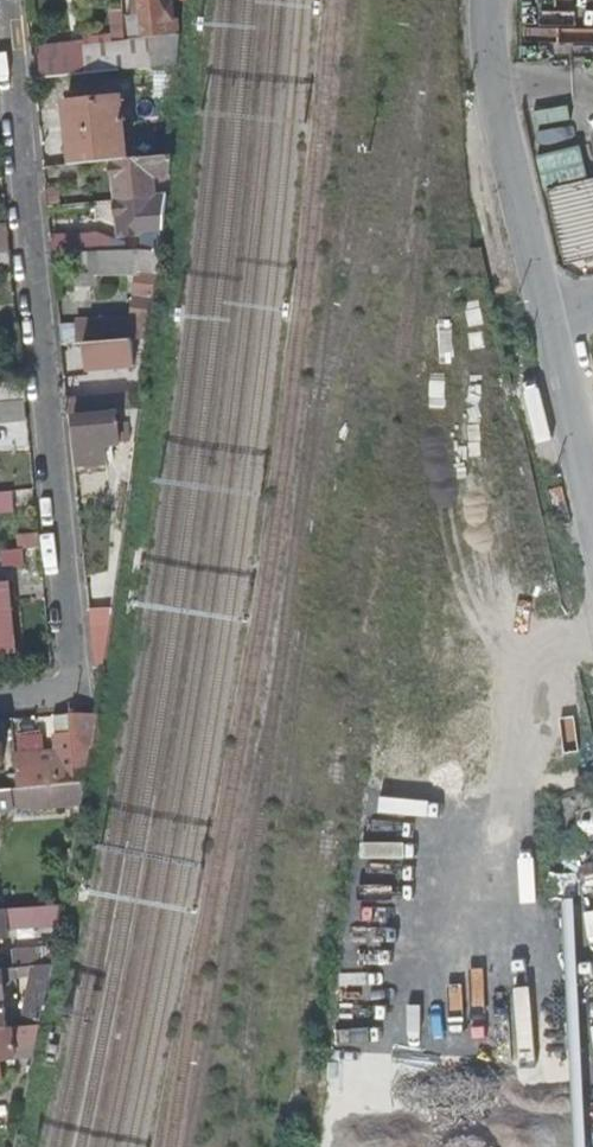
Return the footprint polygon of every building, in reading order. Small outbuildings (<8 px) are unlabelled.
[(185,4),(185,0),(131,0),(131,18),(127,18),(129,40),(153,37),(179,35),(178,23),(174,22),(173,5),(185,4)] [(83,49),(84,75),(155,68),(153,37),(129,40),(126,40),(124,20),(110,21),(111,37),(125,45),(83,49)] [(153,37),(155,68),(180,66),(183,35),(179,35),(153,37)] [(111,162),(125,161),(120,99),(67,104),(73,166),(111,162)] [(123,201),(114,201),(116,223),(121,223),(122,237),(141,236),(142,231),(162,229),(171,156),(125,161),(111,162),(112,182),(123,182),(123,201)] [(549,189),(566,262),(592,256),(592,178),(549,189)] [(112,182),(114,201),(123,201),(123,182),(112,182)] [(10,250),(8,226),(0,226),(0,251),(10,250)] [(12,262),(10,250),(0,251),(0,264),(12,262)] [(147,337),(153,297),(134,295),(130,321),(115,322),(116,341),(131,339),(147,337)] [(116,341),(87,344),(89,369),(132,365),(131,339),(116,341)] [(25,399),(24,380),(0,383),(0,402),(25,399)] [(27,418),(25,399),(0,402),(0,420),(27,418)] [(68,417),(76,416),(93,414),(93,404),(67,406),(68,417)] [(120,426),(119,411),(93,414),(76,416),(77,441),(103,439),(104,448),(121,446),(121,436),(127,436),(127,425),(120,426)] [(13,489),(0,491),(0,511),(14,509),(13,489)] [(18,535),(19,547),(40,545),(39,532),(18,535)] [(0,583),(0,650),(16,649),(10,582),(0,583)] [(112,662),(110,606),(93,607),(94,662),(112,662)] [(71,733),(56,733),(57,748),(15,753),(17,786),(85,781),(95,714),(71,714),(71,733)] [(54,715),(56,733),(71,733),(71,714),(54,715)] [(82,806),(85,781),(17,786),(0,788),(0,808),(30,805),(30,809),(82,806)] [(41,924),(62,924),(66,907),(40,908),(41,924)] [(4,910),(4,923),(18,922),(18,909),(4,910)] [(53,967),(58,948),(12,950),(13,969),(53,967)] [(40,1030),(53,967),(13,969),(0,970),(0,998),(7,998),(7,987),(14,986),(14,980),(36,979),(27,1021),(8,1022),(8,1011),(0,1012),(0,1032),(40,1030)] [(35,1051),(40,1030),(0,1032),(0,1079),(2,1079),(1,1062),(13,1061),(13,1052),(35,1051)]
